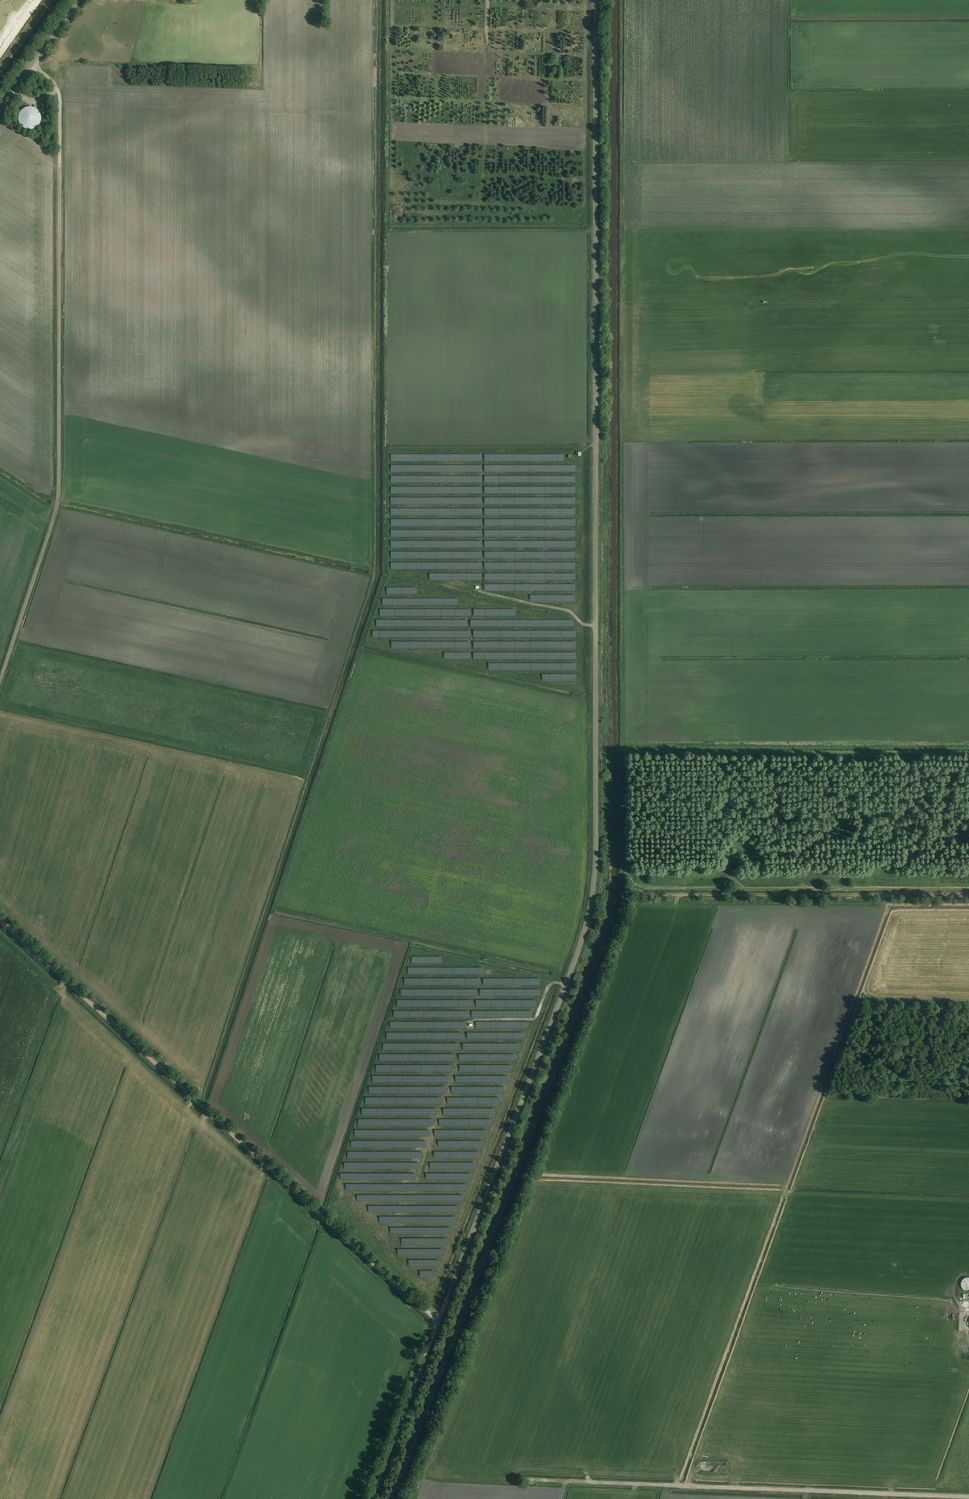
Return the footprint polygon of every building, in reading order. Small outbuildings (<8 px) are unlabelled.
[(29,107),(24,109),(21,112),(19,117),(19,122),(22,126),(26,129),(31,130),(36,128),(39,125),(41,120),(41,115),(38,111),(34,108),(29,107)]
